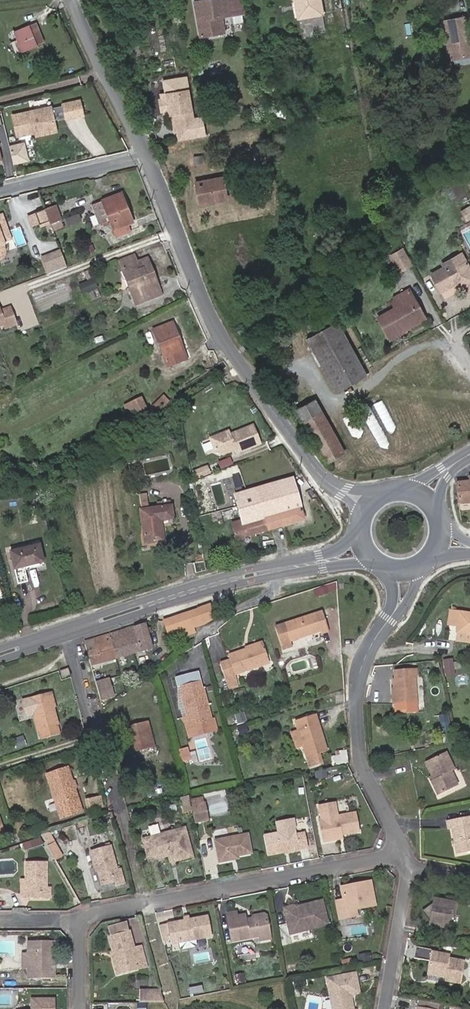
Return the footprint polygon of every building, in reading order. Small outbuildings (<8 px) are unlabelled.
[(199,4),(205,38),(224,35),(221,20),(229,19),(226,0),(199,4)] [(226,0),(228,12),(242,11),(240,0),(227,0),(226,0)] [(291,17),(311,14),(315,14),(313,0),(289,0),(291,17)] [(201,39),(205,38),(199,4),(195,5),(201,39)] [(243,17),(242,11),(228,12),(229,19),(243,17)] [(312,25),(311,19),(311,14),(291,17),(292,22),(293,28),(312,25)] [(442,17),(449,55),(469,52),(462,14),(442,17)] [(29,34),(14,40),(24,61),(39,54),(37,51),(29,34)] [(186,98),(166,102),(169,118),(174,117),(180,126),(181,135),(184,134),(186,144),(204,141),(201,124),(191,126),(186,98)] [(87,107),(67,112),(70,122),(71,126),(91,121),(87,107)] [(70,122),(67,112),(57,114),(60,125),(70,122)] [(24,143),(41,139),(62,134),(60,125),(57,114),(57,113),(18,123),(24,143)] [(174,117),(169,118),(172,136),(175,135),(177,145),(186,144),(184,134),(181,135),(180,126),(174,117)] [(63,138),(62,134),(41,139),(42,143),(63,138)] [(18,164),(32,161),(30,152),(16,155),(18,164)] [(204,164),(203,157),(193,159),(194,166),(204,164)] [(20,171),(34,168),(32,161),(18,164),(20,171)] [(201,207),(228,201),(222,178),(196,184),(201,207)] [(124,200),(95,210),(103,231),(111,228),(117,244),(129,239),(127,232),(134,230),(124,200)] [(83,202),(67,206),(69,216),(85,211),(83,202)] [(46,210),(51,221),(51,223),(60,220),(55,206),(46,210)] [(51,221),(46,210),(36,213),(40,225),(51,221)] [(32,215),(35,226),(40,225),(36,213),(32,215)] [(7,224),(4,225),(7,234),(4,242),(8,254),(16,251),(7,224)] [(4,267),(7,264),(8,261),(7,257),(9,256),(8,254),(4,242),(7,234),(4,225),(0,227),(0,268),(4,267)] [(410,272),(400,256),(389,262),(399,279),(410,272)] [(71,274),(65,258),(45,265),(51,282),(71,274)] [(443,270),(445,273),(447,276),(466,266),(462,259),(443,270)] [(126,268),(141,311),(161,304),(148,268),(138,271),(136,265),(126,268)] [(466,266),(447,276),(445,273),(432,280),(442,298),(454,291),(466,294),(469,295),(469,272),(466,266)] [(95,278),(79,283),(83,293),(98,288),(95,278)] [(423,324),(404,335),(406,338),(429,325),(427,322),(412,295),(409,297),(396,304),(402,314),(414,308),(423,324)] [(414,308),(379,327),(390,347),(406,338),(404,335),(423,324),(414,308)] [(16,323),(5,327),(4,323),(1,315),(0,315),(0,339),(9,336),(9,340),(20,337),(16,323)] [(337,327),(307,345),(338,397),(368,380),(337,327)] [(173,333),(152,340),(164,376),(185,369),(173,333)] [(162,397),(154,407),(161,413),(170,404),(162,397)] [(310,429),(325,418),(317,406),(302,416),(310,429)] [(141,417),(137,407),(120,416),(126,426),(141,417)] [(340,456),(346,452),(325,418),(310,429),(335,469),(344,462),(340,456)] [(232,437),(214,445),(220,458),(227,461),(240,456),(242,459),(264,449),(257,431),(234,441),(232,437)] [(340,456),(344,462),(350,458),(346,452),(340,456)] [(199,476),(203,484),(214,479),(211,471),(199,476)] [(241,518),(244,528),(248,544),(305,526),(294,485),(237,502),(241,518)] [(139,516),(144,548),(161,545),(157,525),(171,522),(168,510),(139,516)] [(248,544),(244,528),(234,531),(238,547),(248,544)] [(19,591),(32,587),(28,573),(44,569),(39,550),(11,558),(19,591)] [(194,619),(200,635),(213,626),(208,614),(194,619)] [(200,635),(194,619),(161,632),(169,651),(191,642),(190,640),(200,635)] [(317,620),(272,638),(279,659),(289,655),(287,650),(302,644),(319,638),(316,631),(321,629),(317,620)] [(450,621),(448,634),(456,635),(455,642),(469,645),(469,625),(450,621)] [(316,631),(319,638),(302,644),(305,654),(314,651),(312,647),(326,642),(321,629),(316,631)] [(144,634),(109,644),(116,668),(150,658),(144,634)] [(116,668),(109,644),(85,652),(91,676),(116,668)] [(237,662),(237,665),(262,657),(261,654),(237,662)] [(262,657),(237,665),(229,668),(231,673),(221,676),(227,696),(237,692),(235,686),(267,675),(262,657)] [(447,675),(455,674),(452,658),(444,659),(447,675)] [(176,672),(175,681),(201,682),(201,673),(176,672)] [(68,685),(66,677),(57,679),(57,680),(60,689),(68,685)] [(395,701),(395,716),(416,715),(414,689),(416,689),(416,681),(393,681),(395,701)] [(114,701),(110,687),(95,691),(99,706),(114,701)] [(185,737),(188,748),(216,740),(214,728),(210,730),(202,700),(200,699),(197,691),(181,696),(183,703),(181,704),(187,726),(190,735),(187,736),(185,737)] [(52,716),(48,703),(22,711),(27,727),(33,725),(37,739),(38,738),(41,749),(59,744),(56,733),(57,733),(52,716)] [(300,742),(304,758),(308,768),(332,760),(321,726),(297,734),(300,742)] [(153,756),(146,731),(122,737),(128,763),(153,756)] [(447,734),(438,736),(441,749),(449,748),(447,734)] [(304,758),(300,742),(295,744),(301,759),(304,758)] [(342,776),(347,776),(346,763),(336,763),(338,777),(342,776)] [(187,764),(181,766),(182,772),(189,770),(187,764)] [(429,790),(438,807),(455,797),(448,783),(450,781),(442,766),(424,775),(431,789),(429,790)] [(57,822),(76,815),(72,800),(70,793),(66,780),(46,786),(57,822)] [(305,786),(306,794),(314,793),(313,785),(305,786)] [(86,797),(88,810),(105,807),(102,794),(86,797)] [(83,813),(87,823),(100,818),(97,809),(83,813)] [(204,814),(191,816),(194,831),(207,829),(204,814)] [(334,814),(317,817),(320,830),(319,830),(323,851),(341,848),(341,844),(357,841),(354,824),(336,827),(334,814)] [(78,823),(76,815),(57,822),(59,829),(78,823)] [(455,854),(469,851),(469,823),(469,819),(445,824),(447,831),(451,832),(455,854)] [(264,845),(268,864),(307,856),(305,842),(296,844),(293,829),(276,832),(278,842),(264,845)] [(172,861),(173,866),(191,862),(183,836),(144,845),(149,866),(172,861)] [(215,849),(219,870),(230,868),(231,865),(250,861),(247,842),(215,849)] [(96,874),(101,891),(113,888),(114,892),(122,889),(118,875),(115,876),(108,852),(90,857),(94,873),(96,874)] [(47,858),(55,871),(62,867),(54,854),(47,858)] [(39,896),(43,896),(43,869),(24,870),(23,884),(25,889),(25,905),(39,905),(39,896)] [(346,908),(355,906),(374,902),(370,880),(353,884),(354,885),(342,888),(344,898),(337,899),(340,916),(347,914),(346,908)] [(294,924),(296,931),(325,925),(320,902),(305,904),(304,907),(292,910),(290,905),(282,907),(287,926),(294,924)] [(429,935),(432,914),(421,924),(429,935)] [(432,914),(429,935),(429,938),(444,940),(446,928),(452,929),(453,917),(432,914)] [(231,944),(268,937),(263,917),(257,918),(253,923),(244,925),(243,919),(236,921),(234,916),(225,918),(231,944)] [(182,922),(167,924),(171,945),(179,943),(180,949),(182,951),(195,948),(197,946),(196,940),(211,938),(208,917),(189,921),(182,922)] [(160,926),(164,946),(171,945),(167,924),(160,926)] [(294,924),(287,926),(288,932),(296,931),(294,924)] [(109,943),(128,938),(126,930),(107,935),(109,943)] [(128,938),(109,943),(117,974),(137,969),(138,972),(143,971),(139,955),(133,956),(128,938)] [(55,984),(54,948),(29,948),(30,975),(36,980),(36,984),(55,984)] [(358,965),(360,973),(370,972),(369,963),(358,965)] [(430,968),(430,965),(415,963),(413,974),(429,977),(426,994),(444,997),(444,994),(460,996),(463,977),(448,974),(449,971),(430,968)] [(332,1008),(351,1008),(350,1005),(358,1003),(354,984),(328,990),(332,1008)] [(139,991),(139,1003),(147,1002),(161,1003),(158,991),(139,991)]
